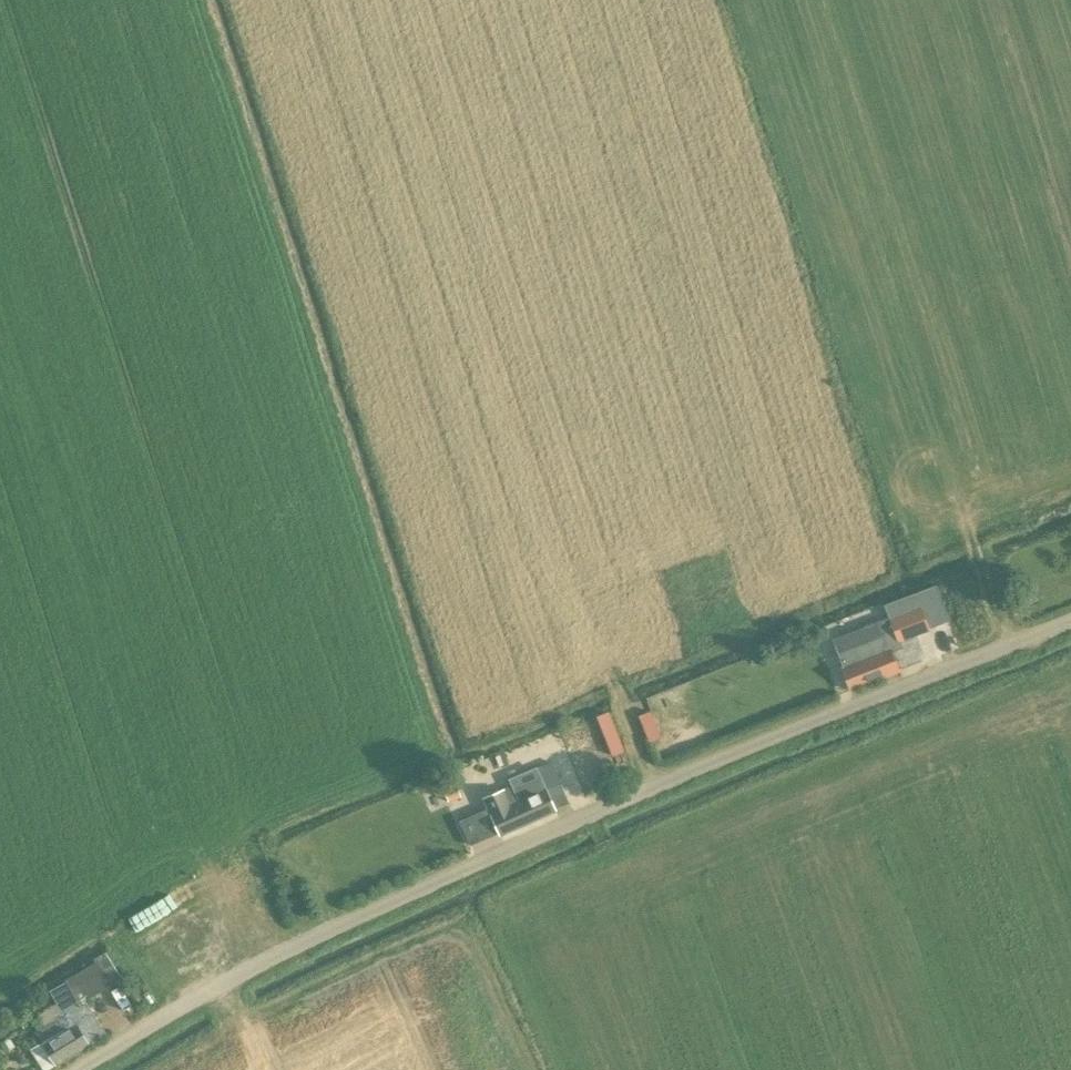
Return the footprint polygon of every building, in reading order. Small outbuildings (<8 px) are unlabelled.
[(968,575),(940,585),(956,629),(984,619),(968,575)] [(837,651),(843,667),(841,668),(849,689),(898,669),(891,651),(903,646),(900,641),(929,630),(929,628),(950,619),(946,609),(936,584),(883,604),(888,616),(875,622),(881,634),(837,651)] [(693,678),(648,694),(663,736),(676,732),(680,741),(711,730),(693,678)] [(651,708),(639,712),(648,739),(661,735),(651,708)] [(623,750),(609,711),(597,715),(611,754),(623,750)] [(503,789),(484,798),(491,814),(489,814),(499,834),(555,809),(554,808),(568,802),(560,783),(552,761),(516,775),(519,781),(502,788),(503,789)] [(461,797),(454,779),(441,783),(432,787),(434,793),(435,792),(437,797),(445,793),(449,802),(461,797)] [(92,958),(95,961),(64,979),(66,981),(50,990),(64,1012),(35,1031),(43,1043),(31,1051),(42,1069),(45,1069),(106,1033),(94,1015),(85,999),(123,978),(106,951),(92,958)]
